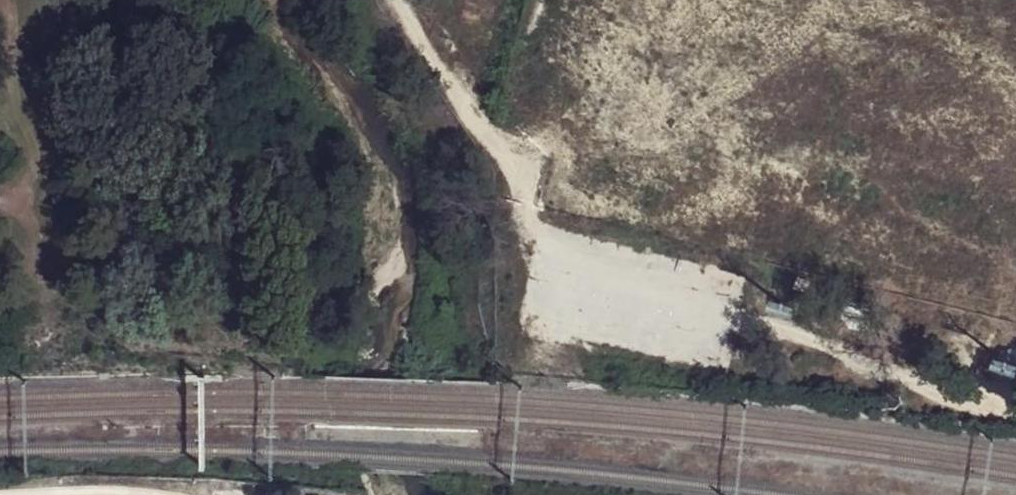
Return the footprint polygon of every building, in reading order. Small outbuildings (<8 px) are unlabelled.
[(1012,346),(1005,379),(1015,381),(1015,347),(1012,346)]
